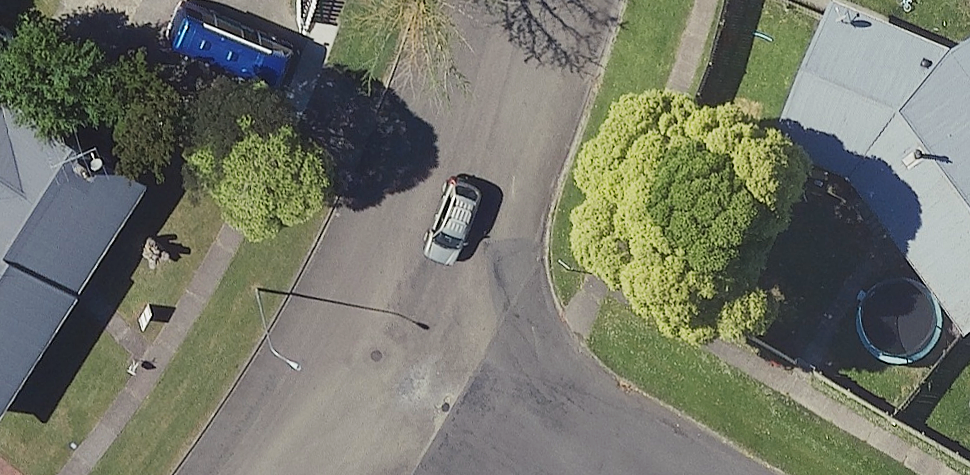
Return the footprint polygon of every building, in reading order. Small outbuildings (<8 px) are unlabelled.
[(831,0),(817,0),(761,129),(951,336),(969,320),(969,30),(941,52),(831,0)] [(0,77),(0,341),(121,156),(0,77)]
